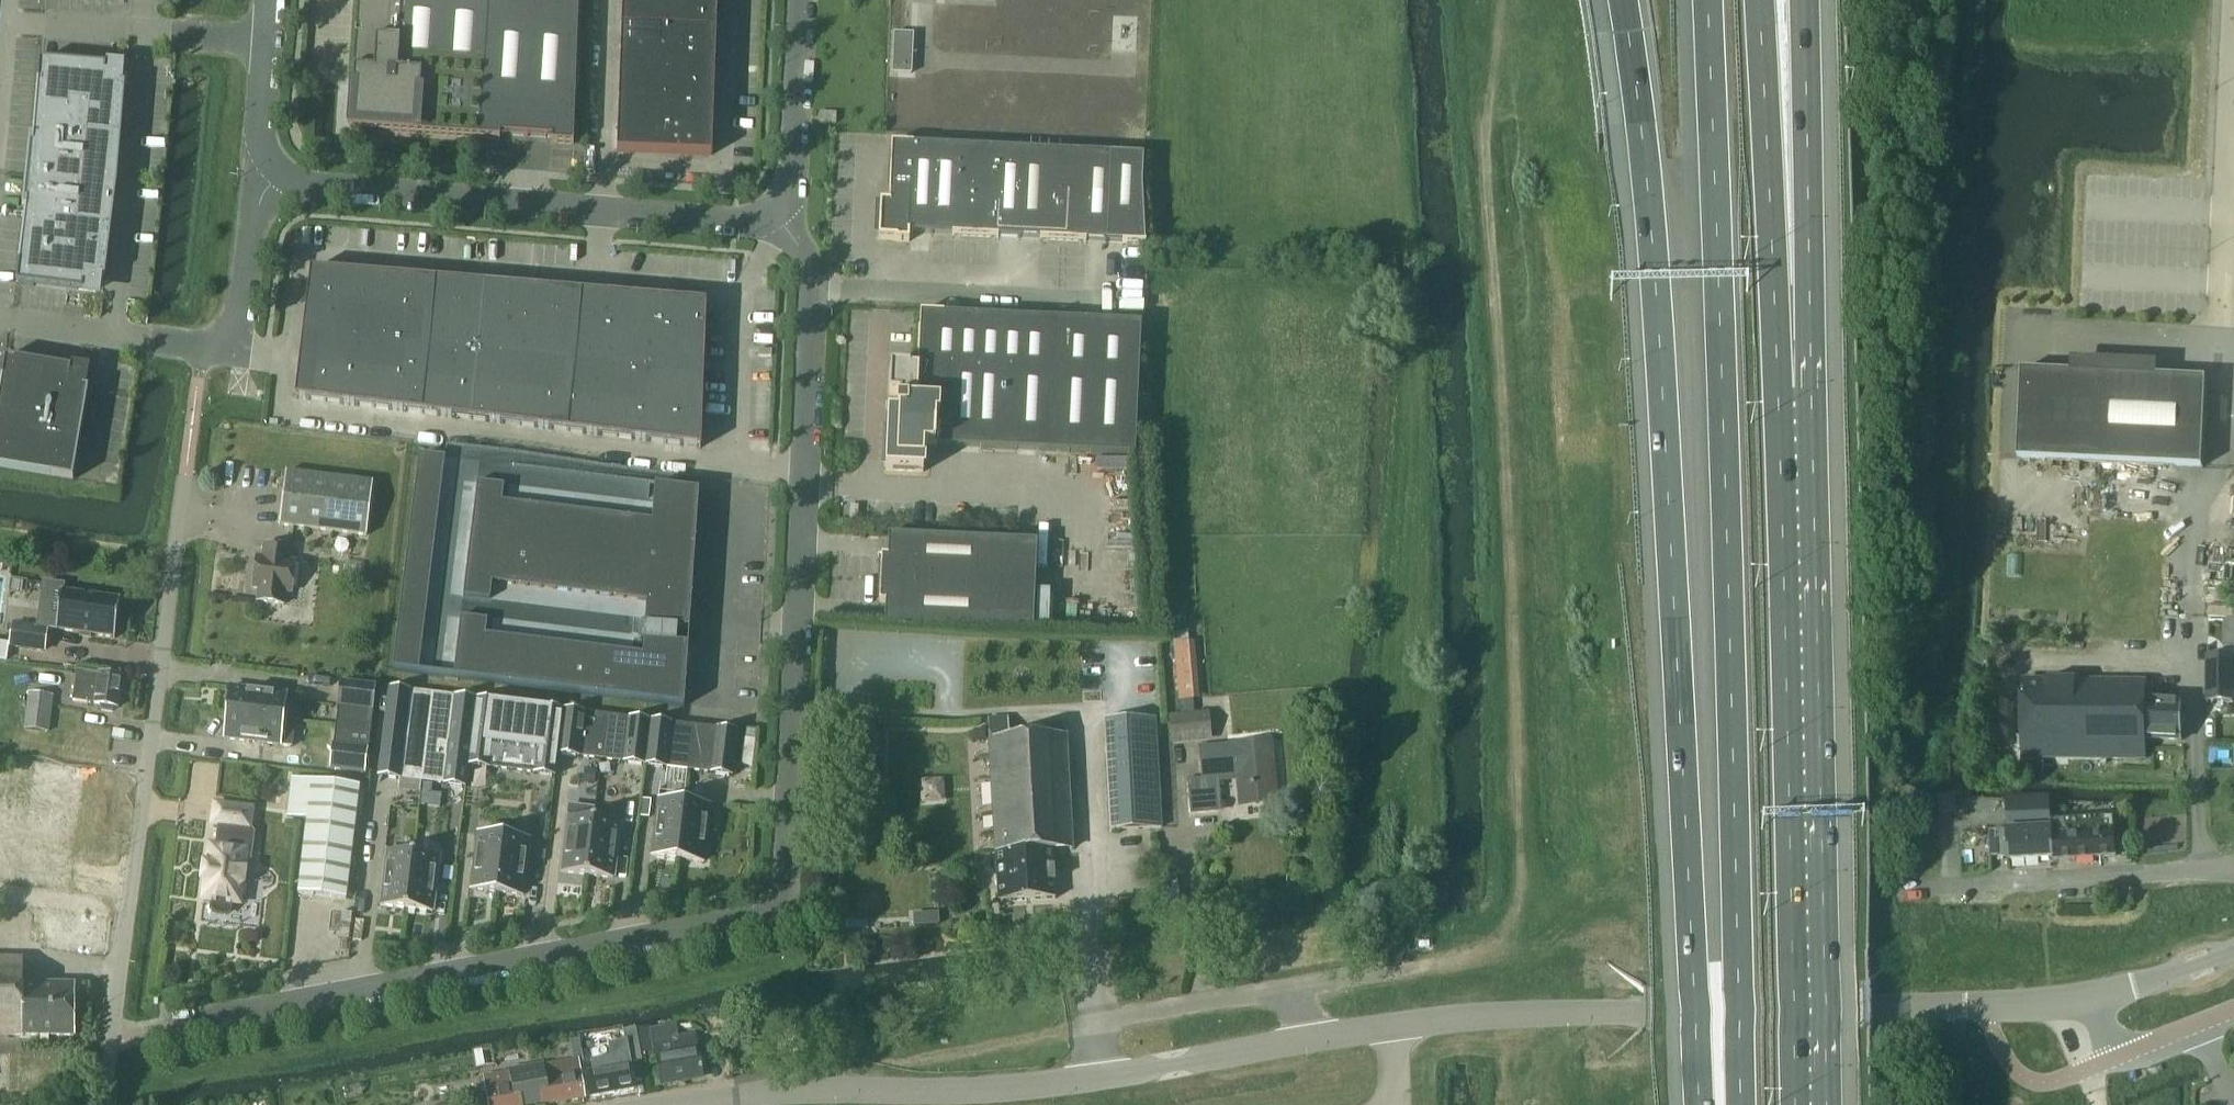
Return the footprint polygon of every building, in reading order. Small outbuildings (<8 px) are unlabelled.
[(351,99),(349,130),(499,140),(500,136),(551,139),(551,144),(573,145),(578,0),(358,0),(352,87),(354,87),(353,100),(351,99)] [(665,30),(666,6),(622,4),(621,28),(665,30)] [(715,31),(716,7),(666,6),(665,30),(715,31)] [(665,54),(665,30),(621,28),(620,52),(665,54)] [(715,56),(715,31),(665,30),(665,54),(715,56)] [(912,35),(894,34),(892,73),(910,74),(912,35)] [(664,78),(665,54),(620,52),(619,76),(664,78)] [(714,80),(715,56),(665,54),(664,78),(714,80)] [(106,67),(39,62),(32,141),(29,141),(26,175),(23,205),(25,205),(16,285),(82,293),(83,288),(99,290),(101,279),(105,279),(112,225),(110,224),(114,190),(116,190),(117,183),(117,175),(116,175),(119,140),(120,140),(125,86),(121,85),(122,74),(105,72),(106,67)] [(663,102),(664,78),(619,76),(618,100),(663,102)] [(713,104),(714,80),(664,78),(663,102),(713,104)] [(662,126),(663,102),(618,100),(617,125),(662,126)] [(712,128),(713,104),(663,102),(662,126),(712,128)] [(835,114),(819,113),(819,123),(835,124),(835,114)] [(661,154),(662,126),(617,125),(616,153),(661,154)] [(711,156),(712,128),(662,126),(661,154),(711,156)] [(974,237),(978,149),(913,146),(913,145),(891,144),(888,203),(880,203),(878,239),(895,240),(895,242),(908,242),(909,234),(951,236),(974,237)] [(1018,239),(1022,151),(978,149),(974,237),(998,239),(998,238),(1018,239)] [(1062,242),(1066,153),(1022,151),(1018,239),(1039,240),(1062,242)] [(1106,243),(1110,155),(1066,153),(1062,242),(1085,243),(1085,242),(1106,243)] [(1106,243),(1121,244),(1121,245),(1145,246),(1145,244),(1144,244),(1141,188),(1142,157),(1110,155),(1106,243)] [(332,338),(337,273),(310,271),(302,335),(332,338)] [(356,340),(362,275),(337,273),(332,338),(356,340)] [(381,343),(386,277),(362,275),(356,340),(381,343)] [(405,345),(410,279),(386,277),(381,343),(405,345)] [(429,348),(435,281),(410,279),(405,345),(429,348)] [(454,351),(459,283),(435,281),(429,348),(454,351)] [(478,353),(484,285),(459,283),(454,351),(478,353)] [(502,356),(508,287),(484,285),(478,353),(502,356)] [(527,358),(532,289),(508,287),(502,356),(527,358)] [(551,361),(557,291),(532,289),(527,358),(551,361)] [(575,363),(581,293),(557,291),(551,361),(575,363)] [(600,366),(606,295),(581,293),(575,363),(600,366)] [(624,368),(630,297),(606,295),(600,366),(624,368)] [(648,371),(654,300),(630,297),(624,368),(648,371)] [(673,373),(679,302),(654,300),(648,371),(673,373)] [(673,373),(703,376),(706,304),(679,302),(673,373)] [(1134,456),(1140,324),(943,314),(920,313),(917,370),(909,369),(909,367),(890,366),(888,395),(899,396),(899,401),(897,401),(896,412),(897,412),(897,415),(897,425),(887,425),(885,471),(923,473),(924,447),(927,447),(934,448),(934,447),(1134,456)] [(324,403),(332,338),(302,335),(295,399),(324,403)] [(348,406),(356,340),(332,338),(324,403),(348,406)] [(373,409),(381,343),(356,340),(348,406),(373,409)] [(397,412),(405,345),(381,343),(373,409),(397,412)] [(421,415),(429,348),(405,345),(397,412),(421,415)] [(445,417),(454,351),(429,348),(421,415),(445,417)] [(470,420),(478,353),(454,351),(445,417),(470,420)] [(494,423),(502,356),(478,353),(470,420),(494,423)] [(518,426),(527,358),(502,356),(494,423),(518,426)] [(5,358),(0,386),(0,468),(73,481),(73,478),(72,478),(78,443),(79,444),(88,390),(84,389),(86,377),(70,375),(71,369),(5,358)] [(543,429),(551,361),(527,358),(518,426),(543,429)] [(567,432),(575,363),(551,361),(543,429),(567,432)] [(591,435),(600,366),(575,363),(567,432),(591,435)] [(2110,463),(2114,366),(2074,364),(2074,373),(2021,371),(2017,459),(2110,463)] [(615,438),(624,368),(600,366),(591,435),(615,438)] [(2114,366),(2110,463),(2202,468),(2206,379),(2154,377),(2154,368),(2114,366)] [(640,441),(648,371),(624,368),(615,438),(640,441)] [(664,444),(673,373),(648,371),(640,441),(664,444)] [(701,448),(703,376),(673,373),(664,444),(701,448)] [(418,675),(445,461),(418,458),(392,672),(418,675)] [(366,536),(373,484),(286,473),(279,525),(366,536)] [(689,630),(690,609),(698,493),(654,487),(651,524),(502,506),(504,490),(477,487),(463,601),(490,604),(492,587),(646,606),(644,627),(689,630)] [(1032,632),(1036,543),(888,536),(887,557),(881,557),(880,580),(990,585),(988,630),(1032,632)] [(295,563),(297,550),(264,546),(263,559),(256,558),(252,588),(259,589),(257,602),(283,606),(285,593),(298,594),(302,564),(295,563)] [(988,630),(990,585),(880,580),(879,603),(885,603),(884,625),(988,630)] [(55,631),(57,631),(113,639),(114,639),(120,600),(119,600),(62,592),(61,592),(55,631)] [(453,679),(684,707),(689,630),(644,627),(633,626),(631,643),(643,643),(642,658),(485,639),(487,624),(460,621),(453,679)] [(13,625),(10,648),(43,652),(46,630),(13,625)] [(2207,701),(2232,702),(2233,656),(2230,656),(2210,656),(2208,656),(2207,701)] [(118,708),(123,676),(77,669),(72,701),(99,705),(101,711),(112,712),(115,707),(118,708)] [(2144,701),(2143,683),(2023,682),(2022,757),(2145,759),(2145,739),(2162,740),(2162,702),(2144,701)] [(337,706),(339,707),(336,727),(370,731),(375,687),(340,683),(337,706)] [(286,694),(231,687),(228,713),(282,720),(286,694)] [(421,782),(432,695),(389,689),(378,777),(399,780),(399,779),(421,782)] [(51,698),(29,695),(25,730),(47,733),(51,698)] [(465,788),(476,700),(432,695),(421,782),(444,785),(444,786),(465,788)] [(511,771),(519,705),(476,700),(465,788),(468,766),(489,769),(489,768),(511,771)] [(2181,741),(2182,705),(2182,703),(2162,702),(2162,740),(2181,741)] [(557,755),(563,711),(519,705),(511,771),(534,774),(533,775),(554,777),(557,755)] [(601,760),(606,716),(563,711),(557,755),(579,758),(579,757),(601,760)] [(282,720),(228,713),(224,740),(290,748),(293,722),(282,721),(282,720)] [(1168,715),(1169,744),(1211,742),(1209,713),(1168,715)] [(644,766),(650,721),(606,716),(601,760),(623,763),(623,764),(644,766)] [(1071,850),(1065,737),(1008,740),(1007,718),(988,720),(998,903),(1055,899),(1052,851),(1071,850)] [(1110,831),(1161,829),(1160,807),(1155,719),(1105,721),(1109,803),(1110,831)] [(688,770),(694,727),(650,721),(644,766),(666,769),(666,768),(688,770)] [(330,770),(364,774),(370,731),(336,727),(334,747),(332,747),(330,770)] [(694,727),(688,770),(710,773),(710,774),(732,777),(737,732),(694,727)] [(1274,800),(1269,741),(1197,748),(1200,779),(1187,780),(1190,813),(1215,811),(1212,778),(1238,775),(1241,803),(1274,800)] [(586,769),(584,781),(594,782),(596,770),(586,769)] [(346,900),(359,787),(291,779),(287,818),(306,820),(297,894),(346,900)] [(421,788),(419,803),(429,804),(431,789),(421,788)] [(1956,796),(1939,797),(1940,812),(1956,812),(1956,796)] [(677,859),(684,804),(658,801),(651,856),(677,859)] [(684,804),(677,859),(703,862),(710,807),(684,804)] [(251,848),(253,833),(249,829),(252,810),(215,805),(212,824),(219,825),(216,847),(209,846),(207,864),(203,864),(201,881),(205,882),(203,900),(212,901),(211,910),(214,915),(225,916),(229,913),(230,903),(240,904),(240,900),(243,898),(244,887),(242,884),(246,852),(251,848)] [(2054,861),(2051,814),(2006,817),(2007,833),(2027,831),(2027,836),(2007,837),(2008,861),(2053,859),(2053,861),(2054,861)] [(2116,857),(2114,819),(2052,822),(2051,814),(2054,861),(2116,857)] [(587,876),(593,821),(567,818),(561,873),(587,876)] [(593,821),(587,876),(613,879),(620,824),(593,821)] [(496,893),(503,838),(477,835),(470,890),(496,893)] [(1325,853),(1326,836),(1315,835),(1314,852),(1325,853)] [(503,838),(496,893),(522,896),(529,841),(503,838)] [(406,910),(413,855),(386,851),(380,906),(406,910)] [(413,855),(406,910),(432,913),(439,858),(413,855)] [(1315,871),(1323,871),(1322,855),(1313,856),(1315,871)] [(73,986),(23,985),(22,961),(0,961),(0,1035),(74,1037),(73,986)] [(678,1043),(676,1027),(652,1032),(662,1085),(702,1078),(700,1070),(702,1070),(701,1068),(700,1068),(695,1040),(678,1043)] [(641,1054),(642,1058),(651,1056),(646,1030),(635,1033),(639,1055),(641,1054)] [(640,1058),(642,1058),(641,1054),(639,1055),(635,1033),(623,1035),(625,1044),(609,1047),(611,1060),(591,1064),(593,1074),(589,1075),(593,1097),(634,1090),(629,1064),(641,1062),(640,1058)] [(578,1041),(566,1043),(568,1055),(580,1053),(578,1041)] [(530,1067),(509,1071),(509,1073),(495,1076),(498,1092),(486,1094),(488,1104),(530,1104),(542,1103),(542,1104),(549,1104),(584,1099),(580,1077),(577,1061),(531,1069),(530,1067)]
